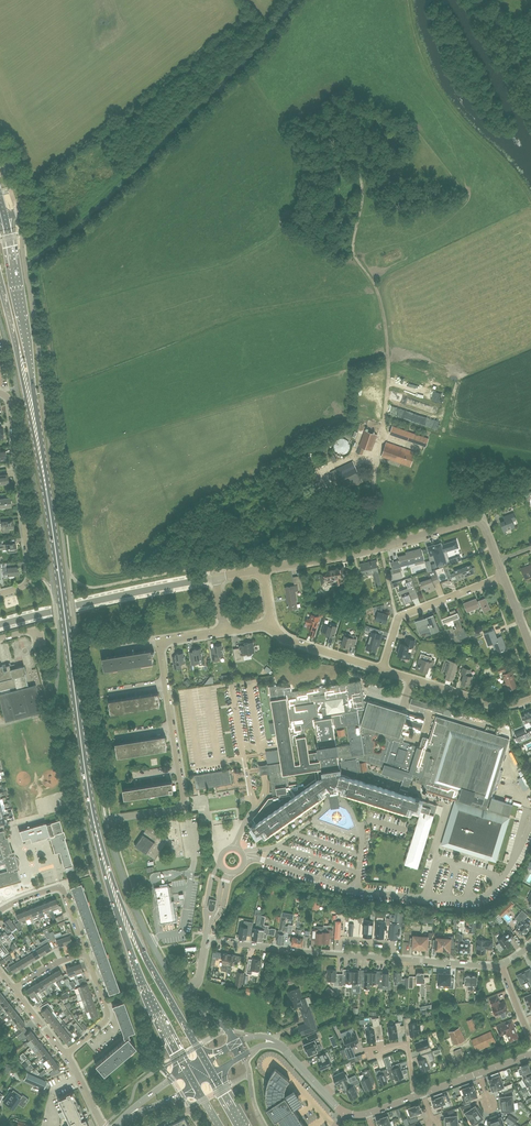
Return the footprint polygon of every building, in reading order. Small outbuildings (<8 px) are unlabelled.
[(425,425),(439,429),(441,423),(426,419),(425,425)] [(377,435),(376,435),(365,431),(357,453),(362,455),(364,449),(372,451),(377,435)] [(407,432),(405,438),(412,440),(414,434),(411,433),(407,432)] [(352,446),(352,445),(352,443),(351,441),(350,440),(349,438),(348,437),(346,437),(344,436),(343,436),(342,436),(340,436),(338,438),(336,439),(335,440),(335,442),(334,443),(334,445),(335,447),(335,448),(336,450),(337,451),(339,452),(340,453),(342,453),(344,453),(345,453),(347,452),(348,452),(349,451),(350,449),(351,448),(352,446)] [(387,443),(386,446),(382,457),(410,467),(415,452),(387,443)] [(344,487),(361,478),(353,461),(336,469),(344,487)] [(8,483),(8,474),(0,475),(0,484),(8,483)] [(11,506),(10,498),(0,499),(0,508),(11,506)] [(512,521),(516,520),(514,513),(506,516),(507,520),(501,522),(505,533),(506,532),(505,531),(515,527),(512,521)] [(9,531),(9,528),(10,528),(10,529),(13,529),(13,527),(14,527),(13,520),(2,521),(2,523),(1,523),(1,526),(2,526),(3,532),(9,531)] [(4,544),(2,545),(2,540),(0,540),(0,549),(1,549),(2,548),(7,547),(8,553),(14,552),(14,551),(16,550),(15,543),(4,544)] [(430,555),(434,554),(437,565),(439,565),(439,567),(450,564),(449,561),(446,562),(443,551),(446,550),(446,551),(447,551),(455,548),(453,541),(442,545),(442,543),(439,543),(435,545),(431,546),(428,547),(430,555)] [(419,564),(424,563),(421,550),(406,554),(406,556),(398,558),(399,560),(398,560),(399,562),(391,564),(392,570),(390,571),(393,580),(402,578),(400,571),(402,571),(401,569),(407,567),(407,566),(409,565),(408,563),(418,561),(419,564)] [(376,586),(380,584),(378,573),(379,573),(376,561),(360,565),(363,576),(373,574),(376,586)] [(0,564),(0,567),(1,567),(2,571),(7,571),(8,574),(8,575),(19,574),(18,566),(15,567),(7,567),(7,566),(7,563),(0,564)] [(522,568),(526,579),(530,578),(530,577),(530,564),(522,568)] [(452,577),(456,576),(458,581),(466,578),(465,577),(474,574),(470,565),(454,572),(454,573),(450,574),(448,568),(449,568),(448,565),(443,567),(448,580),(452,578),(452,577)] [(349,571),(344,572),(343,568),(337,569),(337,570),(327,571),(328,574),(324,574),(323,574),(321,574),(321,575),(315,576),(316,578),(320,578),(322,586),(323,585),(324,586),(328,586),(328,585),(330,584),(330,583),(334,582),(335,583),(336,586),(335,586),(335,587),(343,585),(350,584),(349,580),(351,579),(349,571)] [(426,590),(429,588),(430,591),(435,589),(434,584),(440,581),(435,570),(428,573),(430,578),(431,577),(432,578),(420,583),(422,588),(425,587),(426,590)] [(300,589),(303,589),(301,576),(293,577),(294,584),(299,583),(300,589)] [(405,595),(401,597),(403,604),(412,601),(412,599),(410,593),(416,591),(411,577),(407,578),(408,582),(406,583),(408,588),(402,590),(405,595)] [(294,591),(297,590),(297,585),(289,587),(290,592),(287,592),(288,598),(287,598),(288,605),(287,605),(288,610),(297,608),(296,600),(294,591)] [(483,612),(490,609),(486,598),(477,601),(476,599),(464,603),(467,612),(481,607),(483,612)] [(384,605),(377,606),(373,608),(374,615),(377,616),(375,620),(385,623),(388,615),(383,613),(382,609),(385,608),(384,605)] [(455,610),(450,612),(451,616),(442,619),(444,623),(453,620),(456,629),(454,630),(456,635),(457,634),(459,640),(467,637),(467,636),(470,635),(469,633),(466,633),(464,627),(462,628),(458,618),(459,617),(457,613),(456,614),(455,610)] [(307,628),(312,629),(311,632),(310,635),(314,637),(317,628),(316,627),(319,617),(311,615),(310,619),(307,618),(306,623),(309,624),(307,628)] [(432,634),(439,631),(433,616),(416,622),(420,634),(430,630),(432,634)] [(332,642),(337,626),(332,625),(332,627),(324,625),(322,634),(329,636),(327,641),(332,642)] [(371,632),(367,647),(371,649),(371,651),(375,652),(377,645),(379,646),(382,635),(380,634),(381,630),(370,627),(369,631),(371,632)] [(493,630),(484,633),(489,645),(493,643),(497,652),(502,651),(503,651),(503,650),(505,649),(506,650),(507,651),(501,636),(497,638),(493,630)] [(354,646),(356,639),(345,635),(343,641),(339,639),(338,643),(342,645),(342,646),(349,648),(350,645),(354,646)] [(412,648),(414,641),(406,639),(405,645),(402,644),(398,655),(409,659),(410,654),(407,653),(409,647),(412,648)] [(253,646),(253,642),(243,644),(243,645),(240,646),(240,648),(233,649),(235,662),(244,661),(244,657),(247,656),(247,653),(254,652),(254,651),(255,650),(255,647),(253,646)] [(211,649),(212,654),(213,661),(220,660),(219,657),(220,656),(223,655),(223,652),(224,652),(224,649),(222,649),(222,645),(221,645),(221,644),(217,645),(217,646),(214,646),(215,648),(211,649)] [(199,659),(203,658),(202,655),(203,655),(203,652),(202,652),(201,648),(200,648),(200,647),(196,648),(196,649),(193,649),(194,652),(190,652),(192,664),(199,663),(198,660),(199,659)] [(152,650),(102,658),(104,670),(154,662),(152,653),(154,653),(154,651),(152,651),(152,650)] [(186,660),(185,656),(184,657),(183,653),(183,652),(178,653),(178,654),(176,654),(176,656),(173,656),(174,669),(181,668),(181,665),(182,663),(185,663),(185,660),(186,660)] [(420,659),(417,670),(427,673),(429,667),(432,668),(434,661),(431,660),(432,658),(421,654),(420,659)] [(455,670),(457,663),(446,659),(442,672),(447,674),(446,678),(452,680),(455,670)] [(9,687),(10,689),(0,691),(1,694),(0,694),(0,702),(5,722),(43,711),(36,684),(28,686),(25,674),(26,674),(24,665),(15,668),(14,664),(11,665),(9,665),(3,667),(2,665),(0,666),(0,689),(9,687)] [(506,690),(516,687),(511,675),(513,675),(511,671),(507,672),(505,666),(502,667),(497,669),(495,670),(497,674),(502,672),(506,683),(504,684),(506,690)] [(470,686),(472,682),(470,681),(471,676),(469,676),(470,673),(468,673),(469,670),(463,668),(461,674),(464,675),(461,683),(470,686)] [(268,767),(269,770),(269,773),(273,795),(300,790),(301,792),(292,798),(290,795),(268,798),(255,816),(253,819),(255,823),(252,825),(253,826),(250,828),(257,837),(263,833),(265,836),(267,835),(268,834),(268,836),(269,836),(275,832),(278,830),(290,821),(291,821),(292,822),(295,820),(295,818),(294,818),(297,816),(298,816),(299,817),(302,815),(302,813),(314,804),(315,805),(316,804),(318,802),(317,802),(326,796),(327,796),(328,798),(329,797),(331,797),(331,798),(332,798),(332,799),(333,799),(334,799),(335,799),(335,798),(336,798),(336,797),(336,796),(338,796),(340,796),(340,793),(341,791),(408,812),(411,813),(412,810),(415,811),(419,812),(420,811),(415,831),(416,831),(414,838),(413,837),(405,864),(418,868),(426,841),(424,841),(426,834),(428,835),(434,815),(435,815),(435,814),(438,806),(438,805),(423,801),(419,800),(420,798),(416,797),(416,799),(413,798),(407,796),(413,776),(419,778),(419,779),(420,780),(423,781),(425,782),(423,788),(427,790),(428,789),(453,796),(457,798),(457,799),(456,801),(455,801),(442,844),(490,859),(495,861),(509,815),(513,804),(512,804),(505,802),(491,798),(496,782),(499,783),(503,770),(500,769),(510,739),(436,716),(430,738),(423,736),(420,747),(418,746),(418,748),(414,747),(415,745),(412,744),(412,746),(409,745),(410,744),(403,742),(404,738),(401,736),(403,727),(420,732),(424,719),(407,714),(406,713),(406,712),(402,710),(402,712),(398,711),(396,710),(377,705),(378,703),(374,702),(373,703),(367,702),(367,703),(363,701),(361,681),(315,688),(291,692),(291,687),(285,688),(284,684),(278,685),(269,687),(272,709),(274,720),(274,722),(273,723),(269,723),(271,733),(276,732),(277,736),(278,745),(279,749),(277,750),(269,751),(268,751),(266,751),(266,752),(267,752),(267,754),(268,756),(266,756),(267,757),(268,764),(268,767)] [(159,694),(109,701),(111,712),(111,713),(160,705),(160,704),(159,694)] [(410,704),(437,712),(442,714),(444,708),(412,699),(410,704)] [(528,713),(528,712),(526,713),(525,713),(526,714),(522,716),(525,723),(530,721),(530,724),(530,712),(528,713)] [(166,737),(116,744),(118,755),(118,756),(167,748),(167,747),(166,737)] [(263,765),(259,765),(259,770),(260,774),(264,773),(269,773),(269,770),(268,767),(268,765),(268,764),(263,765)] [(232,784),(230,772),(229,769),(194,775),(196,790),(232,784)] [(172,781),(133,788),(123,789),(125,799),(174,791),(172,781)] [(49,835),(50,838),(55,854),(57,853),(59,852),(60,855),(63,867),(72,864),(72,865),(73,865),(65,838),(65,837),(64,831),(63,832),(59,820),(59,821),(51,823),(50,823),(46,824),(46,822),(19,830),(19,831),(22,839),(30,837),(31,842),(47,837),(46,836),(49,835)] [(169,840),(152,829),(149,826),(135,846),(154,860),(169,840)] [(20,880),(17,871),(16,868),(17,868),(18,867),(17,866),(19,865),(19,864),(19,863),(19,862),(19,861),(19,860),(19,859),(18,859),(18,858),(17,858),(17,857),(16,857),(15,857),(14,856),(14,855),(13,855),(12,855),(12,853),(8,838),(6,838),(3,831),(0,832),(0,859),(3,858),(7,870),(0,872),(0,886),(20,880)] [(74,885),(70,886),(76,904),(87,900),(81,882),(75,884),(75,883),(73,884),(74,885)] [(156,893),(155,893),(156,896),(157,896),(158,904),(157,905),(158,912),(159,912),(160,913),(161,922),(174,920),(176,920),(173,902),(171,902),(168,886),(160,887),(155,888),(156,893)] [(49,902),(52,911),(58,908),(59,911),(62,910),(60,906),(59,906),(59,905),(58,905),(56,899),(49,902)] [(507,904),(502,908),(505,911),(508,908),(509,909),(515,904),(509,899),(506,902),(507,904)] [(83,922),(94,918),(87,900),(76,904),(83,922)] [(52,911),(49,902),(42,904),(47,916),(46,913),(50,912),(53,920),(56,919),(55,918),(52,911)] [(47,916),(42,904),(36,907),(41,920),(40,915),(43,914),(44,917),(47,916)] [(41,920),(36,907),(29,910),(34,922),(34,921),(38,919),(38,921),(41,920)] [(34,922),(29,910),(22,912),(26,922),(27,922),(26,920),(30,919),(32,923),(34,922)] [(522,935),(523,935),(525,932),(526,932),(526,931),(527,930),(528,929),(530,926),(524,920),(528,915),(522,910),(515,918),(518,921),(517,923),(517,926),(518,927),(516,929),(518,932),(519,933),(521,935),(522,935)] [(26,922),(22,912),(16,915),(19,921),(22,920),(23,923),(26,922)] [(252,939),(257,939),(261,916),(258,915),(256,928),(254,928),(252,939)] [(257,939),(263,940),(263,938),(265,938),(265,935),(267,935),(267,934),(275,935),(276,929),(271,928),(271,929),(268,928),(269,925),(264,924),(265,917),(261,916),(257,939)] [(280,927),(279,930),(278,937),(277,943),(283,944),(284,938),(285,935),(284,934),(285,934),(286,931),(283,930),(285,918),(281,917),(280,927)] [(3,927),(7,933),(16,927),(9,918),(4,922),(6,925),(3,927)] [(83,922),(89,939),(100,935),(94,918),(83,922)] [(372,920),(363,919),(362,936),(371,937),(372,920)] [(248,930),(252,931),(253,922),(245,921),(244,927),(241,926),(239,937),(246,938),(248,930)] [(384,922),(377,921),(375,938),(383,938),(384,922)] [(391,923),(390,939),(398,940),(399,924),(391,923)] [(322,943),(323,926),(323,927),(317,927),(317,929),(313,929),(312,940),(315,940),(315,943),(322,944),(322,943)] [(333,929),(332,929),(332,926),(323,926),(322,943),(329,943),(329,938),(333,938),(333,929)] [(70,935),(69,935),(69,933),(70,932),(68,928),(66,929),(66,933),(62,934),(65,944),(72,942),(70,935)] [(305,940),(305,937),(309,937),(309,931),(305,930),(305,934),(301,934),(301,930),(299,929),(297,945),(299,946),(302,947),(302,946),(303,939),(305,940)] [(2,943),(6,940),(8,942),(12,939),(8,935),(7,935),(5,932),(2,934),(0,931),(0,940),(2,943)] [(65,944),(62,934),(55,937),(53,931),(49,933),(52,940),(56,939),(58,946),(65,944)] [(421,937),(420,948),(427,949),(427,947),(430,947),(431,939),(432,939),(433,933),(429,932),(429,939),(428,939),(428,937),(421,937)] [(510,940),(514,937),(510,932),(505,936),(504,935),(498,940),(500,943),(496,945),(498,947),(497,948),(499,949),(500,951),(504,948),(505,949),(511,944),(508,940),(510,939),(510,940)] [(458,951),(459,951),(461,951),(461,952),(462,952),(464,952),(469,952),(470,952),(470,951),(471,951),(471,946),(470,946),(470,944),(470,943),(465,943),(465,942),(464,940),(462,940),(463,934),(460,934),(460,933),(456,933),(456,941),(456,942),(459,942),(459,943),(458,951)] [(100,935),(89,939),(95,957),(107,953),(100,935)] [(420,948),(421,937),(414,936),(414,938),(410,937),(410,946),(413,946),(413,948),(420,948)] [(456,942),(456,941),(454,941),(455,936),(449,936),(447,939),(444,939),(443,950),(450,951),(450,949),(455,950),(456,942)] [(436,950),(443,950),(444,939),(437,938),(437,940),(433,940),(433,948),(436,948),(436,950)] [(38,945),(35,947),(37,950),(40,955),(46,952),(38,939),(35,940),(38,945)] [(46,939),(40,943),(38,939),(46,952),(52,949),(48,943),(46,939)] [(3,949),(0,951),(0,953),(3,957),(10,953),(2,943),(0,940),(0,945),(3,949)] [(485,949),(492,949),(493,941),(486,941),(486,940),(478,940),(477,953),(485,953),(485,949)] [(27,947),(31,953),(35,959),(40,955),(37,950),(35,947),(33,943),(31,945),(33,949),(30,950),(28,947),(27,947)] [(35,959),(31,953),(27,947),(25,948),(26,951),(28,955),(26,956),(29,962),(35,959)] [(26,956),(22,950),(19,952),(23,958),(20,960),(24,965),(29,962),(26,956)] [(18,961),(15,963),(18,969),(24,965),(20,960),(17,953),(14,955),(18,961)] [(95,957),(102,975),(113,971),(107,953),(95,957)] [(223,959),(223,961),(221,970),(227,972),(230,954),(224,953),(223,959)] [(230,954),(227,972),(231,972),(232,963),(234,964),(236,955),(230,954)] [(13,972),(18,969),(15,963),(10,955),(4,958),(6,961),(9,959),(11,962),(8,964),(8,965),(5,967),(8,972),(11,970),(13,972)] [(251,964),(248,963),(246,974),(252,975),(253,971),(255,972),(256,971),(256,970),(259,971),(260,967),(261,966),(261,965),(260,964),(261,960),(260,960),(260,959),(258,959),(257,959),(253,958),(252,963),(251,964)] [(73,966),(75,972),(76,974),(81,973),(82,977),(85,976),(83,972),(82,970),(79,964),(73,966)] [(76,974),(75,972),(73,966),(66,968),(68,975),(69,977),(73,976),(75,980),(77,979),(76,975),(76,974)] [(339,986),(340,975),(337,975),(336,974),(336,970),(332,970),(331,969),(329,969),(328,969),(328,973),(327,973),(326,974),(326,976),(327,977),(328,977),(327,980),(331,981),(331,982),(334,982),(334,986),(339,986)] [(343,977),(343,985),(346,985),(346,983),(352,983),(352,987),(353,970),(352,970),(352,971),(349,971),(349,970),(348,969),(347,971),(346,971),(346,972),(346,976),(345,977),(343,977),(343,973),(343,976),(343,977)] [(530,969),(517,975),(522,985),(527,982),(529,987),(530,986),(530,971),(530,969)] [(54,973),(57,979),(59,981),(63,978),(62,976),(63,976),(59,970),(54,973)] [(353,970),(352,987),(361,988),(361,974),(358,974),(358,973),(358,972),(357,972),(357,970),(353,970)] [(361,974),(361,988),(361,987),(370,988),(371,972),(367,972),(367,970),(366,970),(366,972),(365,972),(364,972),(364,973),(364,977),(363,978),(361,978),(362,974),(361,974)] [(102,975),(108,993),(119,989),(113,971),(102,975)] [(371,972),(370,988),(370,983),(379,984),(379,989),(380,975),(379,975),(379,979),(377,979),(376,978),(377,973),(377,972),(376,972),(376,971),(374,971),(374,972),(371,972)] [(380,975),(379,989),(382,989),(383,984),(388,984),(389,981),(389,971),(384,971),(384,973),(383,973),(383,974),(383,975),(380,975)] [(237,977),(235,986),(241,987),(243,978),(244,973),(238,972),(237,977)] [(395,972),(395,985),(405,985),(405,988),(409,988),(409,977),(405,977),(405,979),(402,979),(402,972),(395,972)] [(421,973),(421,972),(417,972),(417,982),(421,982),(421,996),(425,996),(426,988),(425,988),(425,977),(424,977),(424,973),(421,973)] [(52,982),(57,979),(54,973),(48,977),(52,982)] [(445,984),(445,988),(454,988),(454,977),(451,977),(451,975),(451,974),(450,974),(439,973),(438,974),(439,974),(438,983),(438,984),(439,984),(439,983),(445,984)] [(48,977),(43,980),(46,986),(49,984),(50,987),(51,986),(53,990),(56,989),(53,985),(52,982),(48,977)] [(72,988),(70,982),(69,982),(67,978),(63,980),(67,986),(68,985),(70,989),(72,988)] [(47,993),(50,992),(46,986),(43,980),(37,983),(42,992),(45,990),(47,993)] [(42,992),(37,983),(32,987),(35,992),(38,991),(40,993),(42,992)] [(79,994),(89,990),(87,984),(77,988),(79,994)] [(26,990),(29,996),(31,999),(35,997),(38,1002),(35,1004),(37,1007),(42,1004),(35,992),(32,987),(26,990)] [(305,998),(303,999),(299,988),(287,992),(292,1008),(301,1005),(302,1009),(300,1009),(305,1025),(298,1027),(301,1035),(317,1030),(309,1006),(308,1007),(305,998)] [(89,990),(79,994),(82,1000),(91,997),(89,990)] [(504,1002),(500,1004),(499,1001),(497,996),(490,999),(493,1006),(492,1007),(496,1015),(507,1010),(504,1002)] [(91,997),(82,1000),(84,1006),(94,1003),(91,997)] [(9,1003),(5,998),(0,1002),(0,1008),(1,1009),(9,1003)] [(123,1001),(115,1004),(112,1005),(113,1009),(114,1009),(123,1035),(124,1038),(125,1038),(126,1039),(129,1036),(128,1033),(134,1031),(123,1001)] [(2,1017),(13,1009),(9,1003),(1,1009),(3,1012),(5,1014),(2,1017)] [(45,1017),(54,1010),(48,1003),(40,1007),(42,1010),(41,1012),(45,1017)] [(94,1003),(84,1006),(86,1013),(96,1009),(94,1003)] [(17,1014),(13,1009),(2,1017),(4,1020),(7,1017),(9,1019),(6,1022),(12,1018),(17,1014)] [(96,1009),(86,1013),(88,1019),(98,1015),(96,1009)] [(54,1010),(45,1017),(49,1022),(55,1017),(51,1012),(54,1010)] [(7,1025),(10,1022),(13,1025),(15,1023),(16,1023),(21,1019),(17,1014),(12,1018),(6,1022),(7,1025)] [(58,1015),(55,1017),(49,1022),(53,1027),(62,1020),(58,1015)] [(410,1030),(410,1034),(410,1035),(411,1035),(412,1036),(415,1035),(419,1034),(418,1031),(421,1031),(420,1025),(417,1025),(417,1022),(411,1023),(410,1017),(404,1018),(406,1030),(409,1029),(410,1030)] [(376,1040),(375,1035),(376,1034),(379,1033),(378,1025),(380,1025),(379,1018),(375,1018),(376,1020),(372,1021),(373,1025),(370,1026),(371,1028),(370,1029),(366,1030),(366,1033),(365,1034),(365,1036),(366,1037),(367,1037),(367,1042),(372,1041),(372,1042),(374,1041),(375,1040),(376,1040)] [(21,1019),(16,1023),(17,1025),(15,1027),(17,1029),(15,1032),(18,1035),(25,1029),(23,1025),(25,1024),(21,1019)] [(471,1031),(476,1029),(472,1019),(467,1021),(471,1031)] [(62,1020),(53,1027),(57,1032),(65,1026),(66,1025),(62,1020)] [(514,1028),(511,1021),(497,1027),(501,1035),(505,1033),(507,1034),(510,1041),(518,1038),(515,1031),(516,1031),(515,1031),(514,1029),(514,1028)] [(393,1039),(394,1038),(398,1037),(397,1033),(398,1031),(401,1031),(400,1022),(395,1023),(396,1025),(388,1027),(389,1031),(388,1031),(387,1032),(388,1035),(389,1035),(390,1038),(391,1039),(393,1039)] [(83,1031),(77,1025),(75,1027),(80,1034),(83,1031)] [(65,1026),(57,1032),(61,1038),(69,1031),(65,1026)] [(449,1032),(454,1045),(465,1041),(460,1028),(449,1032)] [(27,1037),(29,1040),(23,1044),(24,1044),(35,1036),(30,1030),(28,1032),(25,1029),(18,1035),(17,1036),(19,1040),(23,1037),(24,1039),(27,1037)] [(65,1043),(71,1038),(74,1036),(69,1031),(61,1038),(65,1043)] [(317,1051),(322,1049),(320,1044),(317,1045),(315,1040),(319,1038),(316,1031),(307,1036),(309,1041),(310,1042),(304,1044),(306,1050),(307,1050),(307,1052),(308,1054),(309,1054),(309,1055),(317,1051)] [(344,1048),(346,1053),(353,1050),(351,1046),(355,1044),(355,1043),(358,1042),(355,1033),(351,1035),(351,1034),(347,1036),(346,1031),(341,1033),(343,1038),(344,1038),(347,1047),(344,1048)] [(496,1043),(491,1032),(472,1041),(477,1052),(496,1043)] [(27,1049),(27,1050),(39,1041),(35,1036),(24,1044),(25,1046),(28,1044),(31,1047),(27,1049)] [(129,1036),(126,1039),(118,1045),(111,1051),(119,1061),(135,1047),(128,1038),(129,1036)] [(424,1050),(425,1052),(432,1050),(427,1039),(424,1040),(423,1039),(420,1041),(420,1042),(415,1043),(418,1051),(423,1049),(424,1050)] [(31,1055),(43,1046),(43,1045),(41,1043),(40,1043),(39,1041),(27,1050),(29,1052),(32,1049),(34,1052),(31,1055)] [(47,1051),(43,1046),(31,1055),(33,1056),(36,1054),(39,1057),(38,1057),(35,1059),(35,1060),(47,1051)] [(461,1048),(454,1051),(458,1062),(465,1059),(461,1048)] [(51,1056),(47,1051),(35,1060),(37,1062),(40,1060),(42,1062),(39,1065),(40,1065),(51,1056)] [(111,1051),(104,1056),(95,1064),(103,1074),(119,1061),(111,1051)] [(430,1068),(429,1067),(428,1062),(434,1060),(430,1052),(421,1055),(422,1059),(418,1060),(422,1071),(423,1070),(424,1071),(426,1070),(426,1069),(430,1068)] [(318,1061),(319,1064),(320,1065),(319,1066),(320,1068),(321,1068),(321,1069),(331,1065),(330,1062),(331,1061),(331,1060),(330,1056),(328,1057),(326,1053),(318,1056),(320,1061),(318,1061)] [(49,1065),(55,1061),(51,1056),(40,1065),(41,1067),(45,1064),(47,1067),(49,1065)] [(60,1072),(57,1069),(60,1067),(60,1065),(58,1063),(57,1062),(56,1063),(55,1061),(49,1065),(47,1067),(45,1069),(47,1071),(51,1068),(53,1070),(49,1074),(51,1076),(60,1072)] [(391,1066),(387,1067),(390,1075),(392,1080),(395,1078),(396,1080),(404,1077),(399,1063),(391,1066)] [(522,1079),(530,1074),(530,1073),(530,1071),(530,1070),(528,1064),(522,1066),(522,1068),(518,1069),(520,1076),(522,1075),(523,1078),(522,1079)] [(296,1106),(300,1103),(292,1091),(286,1095),(285,1096),(285,1095),(285,1093),(285,1089),(285,1088),(287,1084),(288,1083),(290,1079),(276,1067),(271,1073),(270,1076),(267,1083),(267,1086),(266,1093),(266,1096),(267,1104),(268,1107),(267,1107),(275,1120),(278,1118),(283,1125),(306,1125),(294,1108),(296,1106)] [(380,1069),(375,1071),(377,1076),(380,1085),(387,1083),(385,1076),(389,1075),(386,1069),(381,1071),(380,1069)] [(346,1079),(348,1078),(347,1075),(346,1074),(345,1074),(343,1071),(340,1073),(340,1072),(337,1073),(337,1074),(333,1076),(334,1077),(333,1078),(334,1079),(335,1080),(337,1084),(340,1082),(341,1086),(350,1082),(348,1083),(346,1079)] [(374,1083),(372,1076),(370,1076),(369,1072),(364,1074),(365,1077),(365,1079),(361,1080),(366,1090),(367,1090),(369,1090),(369,1089),(373,1087),(372,1084),(374,1083)] [(27,1073),(24,1080),(43,1088),(46,1081),(27,1073)] [(300,1073),(295,1076),(300,1082),(304,1079),(300,1073)] [(528,1090),(530,1088),(530,1074),(522,1079),(526,1087),(529,1085),(530,1088),(528,1090)] [(491,1085),(502,1081),(500,1075),(492,1078),(489,1079),(490,1082),(491,1085)] [(502,1091),(503,1091),(508,1089),(507,1085),(504,1086),(502,1081),(491,1085),(493,1091),(501,1088),(502,1091)] [(350,1082),(341,1086),(344,1092),(347,1091),(350,1099),(351,1098),(352,1099),(354,1098),(354,1097),(358,1095),(357,1093),(357,1092),(356,1090),(355,1090),(353,1085),(350,1087),(348,1083),(350,1082)] [(464,1094),(475,1090),(474,1088),(475,1088),(473,1084),(470,1086),(462,1089),(464,1094)] [(17,1103),(21,1098),(27,1102),(29,1099),(21,1093),(20,1095),(13,1090),(11,1093),(11,1092),(4,1102),(11,1107),(11,1106),(13,1108),(14,1108),(18,1110),(21,1106),(17,1103)] [(462,1098),(465,1105),(470,1103),(471,1102),(470,1099),(478,1096),(475,1090),(464,1094),(465,1097),(462,1098)] [(59,1098),(73,1125),(89,1125),(85,1117),(84,1118),(83,1115),(81,1110),(80,1110),(78,1108),(80,1107),(79,1106),(78,1107),(77,1104),(78,1104),(78,1103),(74,1095),(72,1096),(71,1093),(73,1092),(72,1092),(72,1091),(59,1098)] [(435,1098),(432,1100),(433,1103),(435,1107),(442,1104),(444,1108),(451,1105),(450,1101),(447,1102),(444,1095),(435,1098)] [(500,1100),(500,1104),(513,1103),(512,1095),(501,1097),(501,1099),(500,1100)] [(514,1110),(513,1103),(500,1104),(501,1109),(502,1108),(502,1111),(514,1110)] [(410,1123),(417,1121),(414,1114),(422,1111),(420,1107),(421,1107),(419,1104),(416,1105),(408,1108),(411,1115),(408,1116),(410,1123)] [(464,1113),(468,1119),(481,1111),(478,1107),(477,1108),(475,1106),(464,1113)] [(481,1111),(468,1119),(470,1119),(473,1124),(483,1118),(482,1116),(483,1115),(481,1111)] [(509,1114),(507,1117),(516,1123),(518,1120),(509,1114)] [(445,1117),(446,1119),(444,1120),(445,1124),(458,1123),(457,1115),(445,1117)] [(378,1123),(379,1125),(390,1122),(387,1116),(380,1119),(380,1118),(376,1120),(377,1123),(378,1123)] [(494,1118),(497,1125),(505,1125),(501,1117),(499,1118),(498,1116),(494,1118)] [(183,1125),(189,1125),(185,1117),(180,1120),(183,1125)] [(516,1123),(507,1117),(505,1120),(513,1125),(515,1122),(516,1123)] [(494,1118),(490,1119),(490,1121),(488,1122),(489,1125),(497,1125),(494,1118)]
